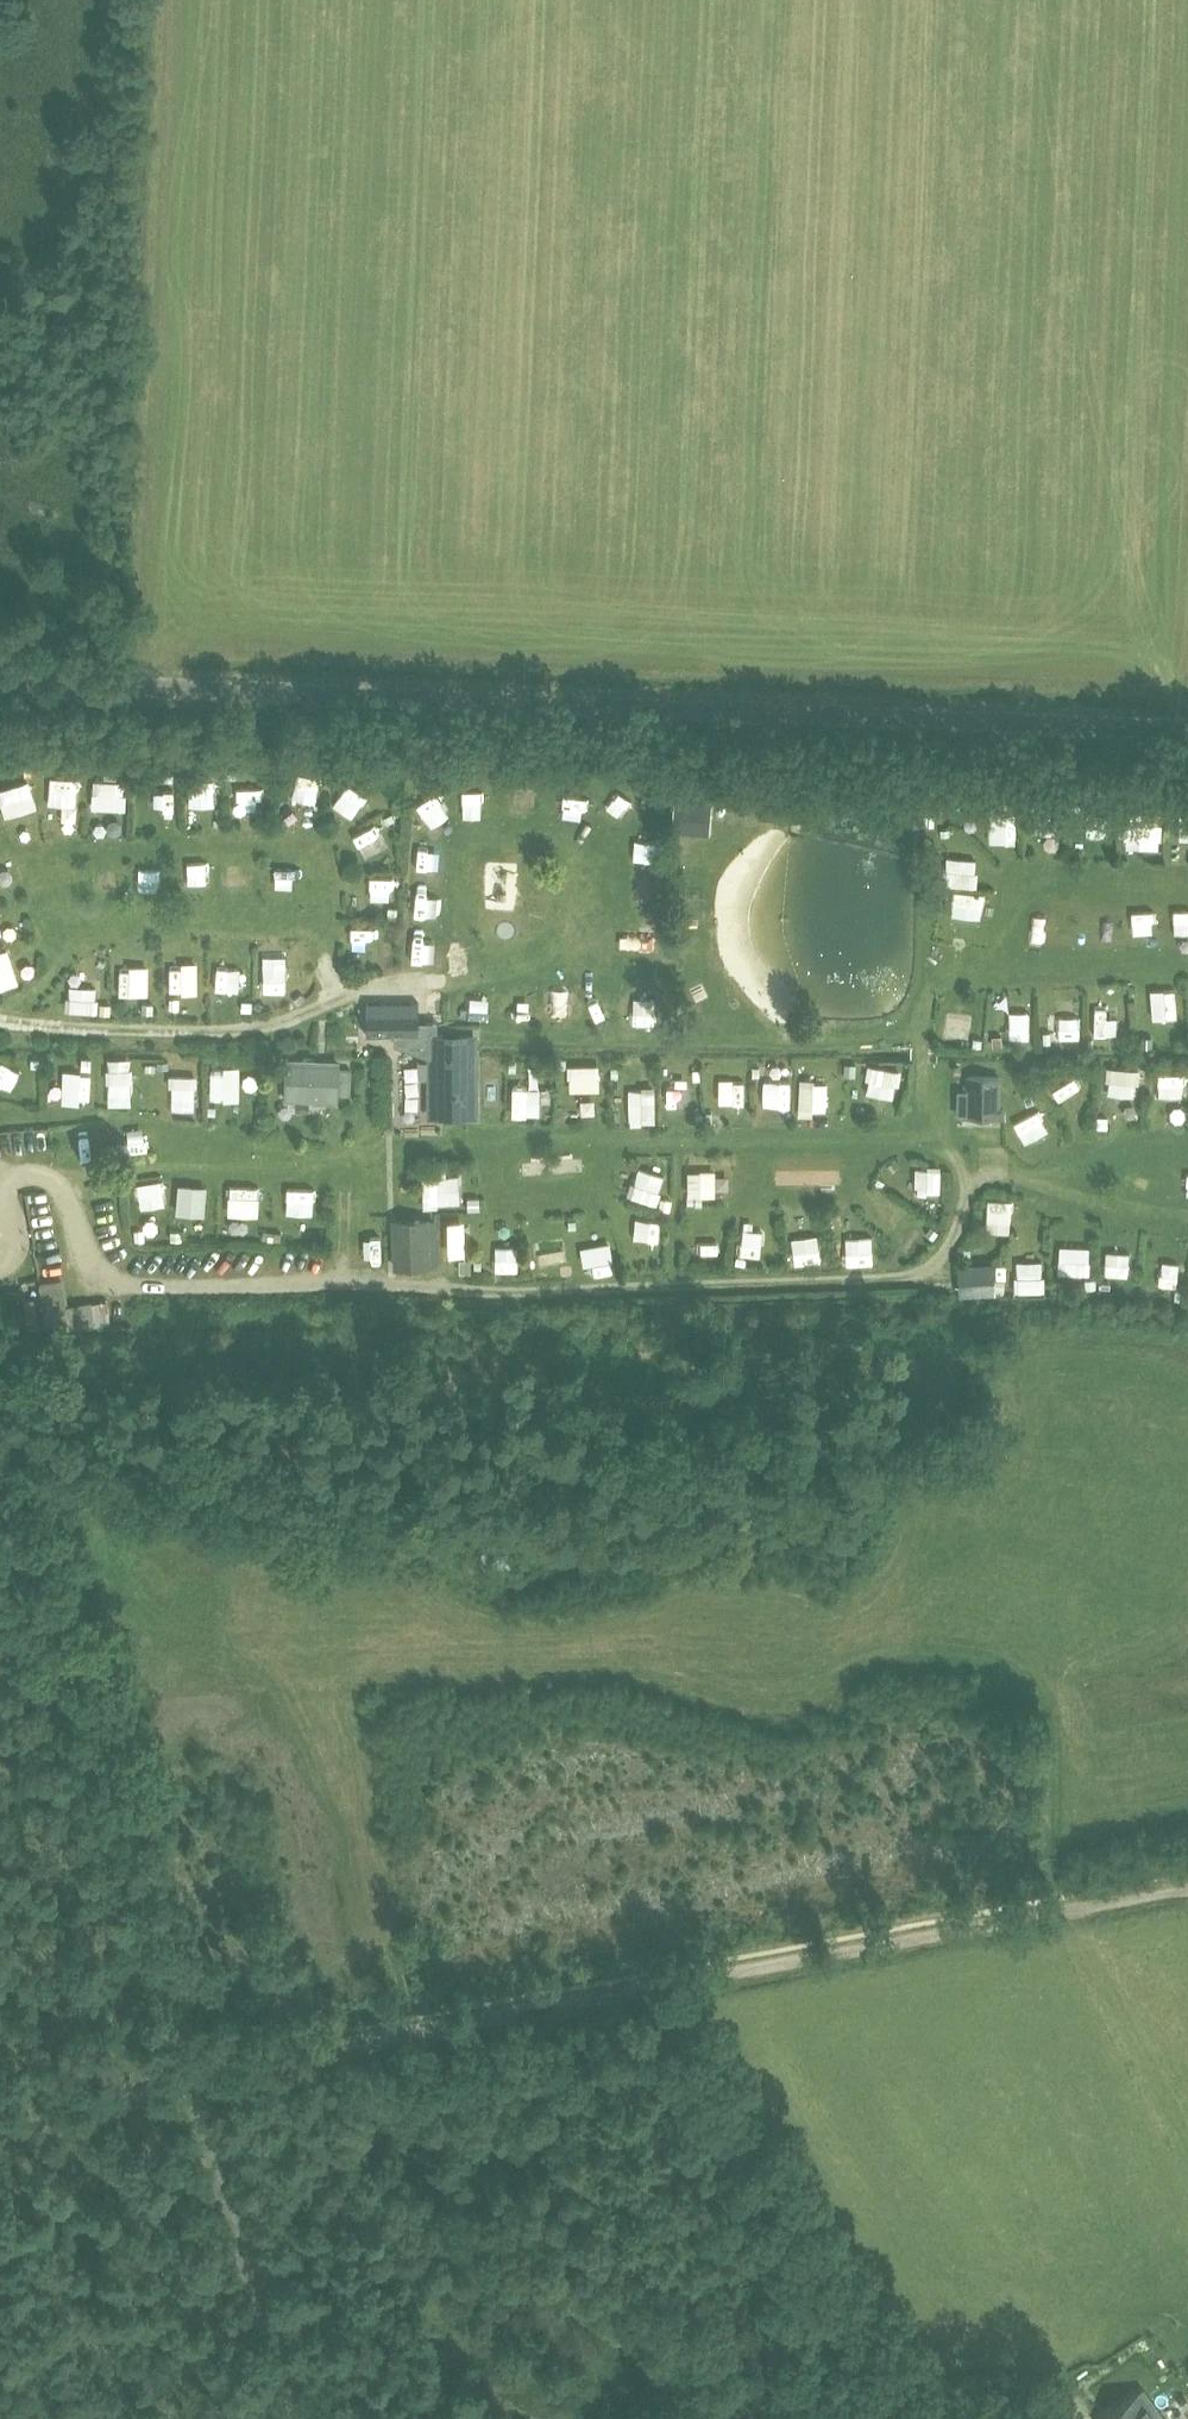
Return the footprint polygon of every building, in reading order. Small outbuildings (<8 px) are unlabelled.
[(63,800),(88,798),(87,775),(62,776),(63,800)] [(104,775),(104,787),(131,788),(131,775),(104,775)] [(200,798),(220,799),(220,776),(200,776),(200,798)] [(263,776),(244,777),(246,799),(265,798),(263,776)] [(14,810),(44,802),(38,777),(8,784),(14,810)] [(353,779),(343,803),(366,811),(375,787),(353,779)] [(468,787),(467,812),(493,813),(493,788),(468,787)] [(1043,798),(1043,829),(1073,829),(1073,798),(1043,798)] [(997,804),(998,837),(1028,835),(1026,803),(997,804)] [(1092,807),(1093,832),(1124,830),(1123,805),(1092,807)] [(1133,833),(1170,833),(1170,809),(1133,809),(1133,833)] [(986,880),(986,852),(955,852),(954,879),(986,880)] [(374,870),(374,893),(399,893),(399,870),(374,870)] [(417,909),(441,910),(441,885),(418,885),(417,909)] [(10,927),(3,903),(0,904),(0,930),(10,927)] [(360,946),(391,946),(391,919),(360,919),(360,946)] [(267,943),(267,973),(295,973),(295,944),(267,943)] [(27,975),(17,944),(0,949),(0,978),(2,984),(27,975)] [(205,958),(179,958),(179,986),(206,985),(205,958)] [(129,959),(129,988),(156,988),(156,959),(129,959)] [(229,962),(228,989),(238,989),(239,962),(229,962)] [(1187,1013),(1186,982),(1160,984),(1162,1014),(1187,1013)] [(79,993),(79,1002),(104,1003),(104,993),(79,993)] [(1105,993),(1105,1016),(1131,1016),(1131,993),(1105,993)] [(951,997),(950,1030),(966,1031),(966,997),(951,997)] [(1090,1030),(1089,1006),(1056,1008),(1057,1031),(1090,1030)] [(395,1037),(395,1047),(409,1053),(409,1049),(426,1057),(427,1116),(474,1116),(473,1033),(437,1033),(437,1020),(419,1020),(419,1012),(366,1012),(366,1035),(390,1035),(390,1037),(395,1037)] [(1039,1031),(1039,1019),(1019,1020),(1019,1032),(1039,1031)] [(31,1066),(6,1055),(0,1070),(0,1078),(22,1087),(31,1066)] [(579,1085),(610,1084),(609,1057),(578,1058),(579,1085)] [(529,1058),(529,1074),(551,1073),(550,1058),(529,1058)] [(1120,1059),(1116,1087),(1147,1092),(1151,1063),(1120,1059)] [(877,1088),(908,1088),(909,1061),(877,1060),(877,1088)] [(338,1103),(340,1065),(287,1062),(285,1100),(297,1101),(297,1109),(309,1110),(310,1101),(338,1103)] [(118,1065),(119,1090),(143,1088),(141,1063),(118,1065)] [(100,1093),(100,1065),(74,1065),(74,1093),(100,1093)] [(634,1067),(635,1095),(662,1093),(660,1066),(634,1067)] [(724,1069),(725,1099),(756,1097),(754,1067),(724,1069)] [(1172,1092),(1187,1092),(1187,1068),(1172,1067),(1172,1092)] [(1052,1076),(1056,1089),(1080,1081),(1075,1068),(1052,1076)] [(181,1093),(206,1094),(207,1070),(182,1069),(181,1093)] [(836,1107),(836,1075),(808,1074),(808,1107),(836,1107)] [(998,1107),(998,1077),(969,1077),(969,1116),(1005,1116),(1005,1107),(998,1107)] [(699,1105),(702,1089),(681,1085),(678,1102),(699,1105)] [(1028,1129),(1048,1119),(1042,1106),(1022,1116),(1028,1129)] [(728,1166),(729,1187),(744,1186),(742,1165),(728,1166)] [(644,1169),(642,1194),(668,1197),(670,1171),(644,1169)] [(474,1196),(473,1173),(451,1174),(452,1197),(474,1196)] [(946,1194),(948,1176),(932,1174),(930,1192),(946,1194)] [(240,1180),(239,1205),(268,1206),(269,1180),(240,1180)] [(191,1183),(191,1195),(217,1194),(217,1182),(191,1183)] [(997,1193),(997,1217),(1022,1217),(1022,1194),(997,1193)] [(301,1210),(326,1209),(325,1194),(301,1195),(301,1210)] [(920,1242),(935,1221),(926,1215),(912,1236),(920,1242)] [(396,1218),(396,1264),(428,1264),(428,1217),(396,1218)] [(799,1233),(801,1257),(826,1255),(825,1232),(799,1233)] [(554,1261),(579,1258),(576,1233),(551,1236),(554,1261)] [(1071,1267),(1098,1266),(1096,1241),(1069,1242),(1071,1267)] [(1033,1284),(1053,1282),(1050,1255),(1029,1258),(1033,1284)] [(1183,1290),(1176,1289),(1174,1299),(1182,1300),(1183,1290)] [(1142,2390),(1101,2418),(1163,2418),(1142,2390)]
